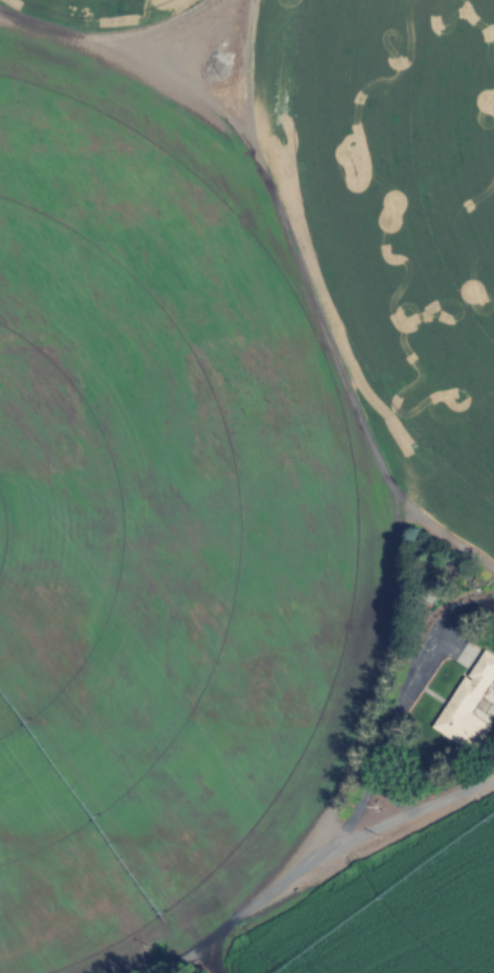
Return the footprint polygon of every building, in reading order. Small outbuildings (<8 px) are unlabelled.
[(493,677),(493,656),(481,648),(432,729),(473,754),(489,727),(470,716),(493,677)]
